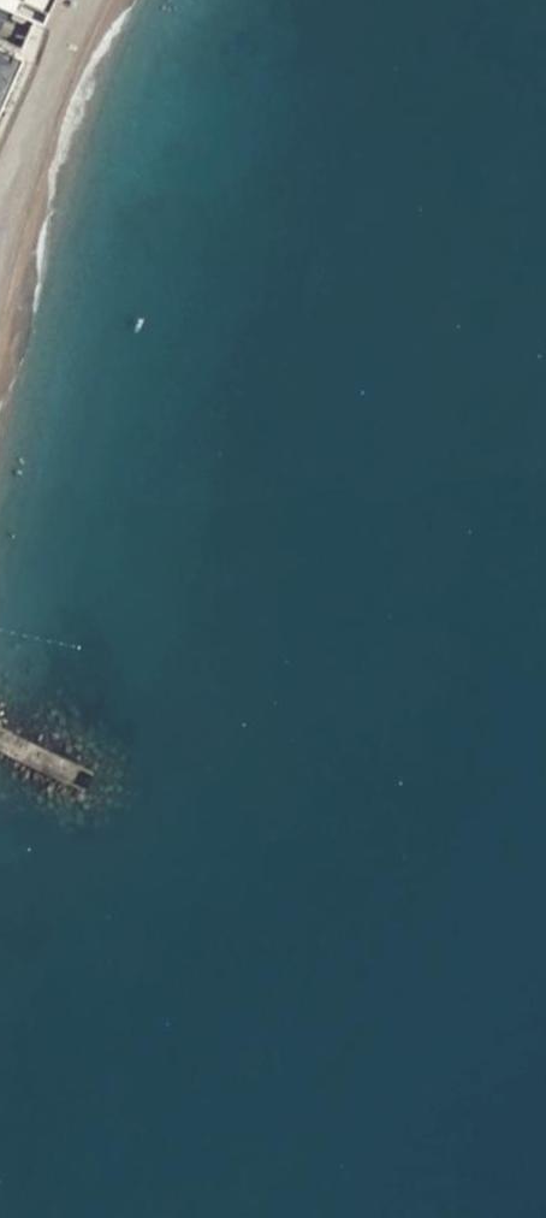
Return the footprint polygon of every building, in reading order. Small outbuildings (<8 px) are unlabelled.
[(22,52),(0,41),(0,103),(22,52)]
